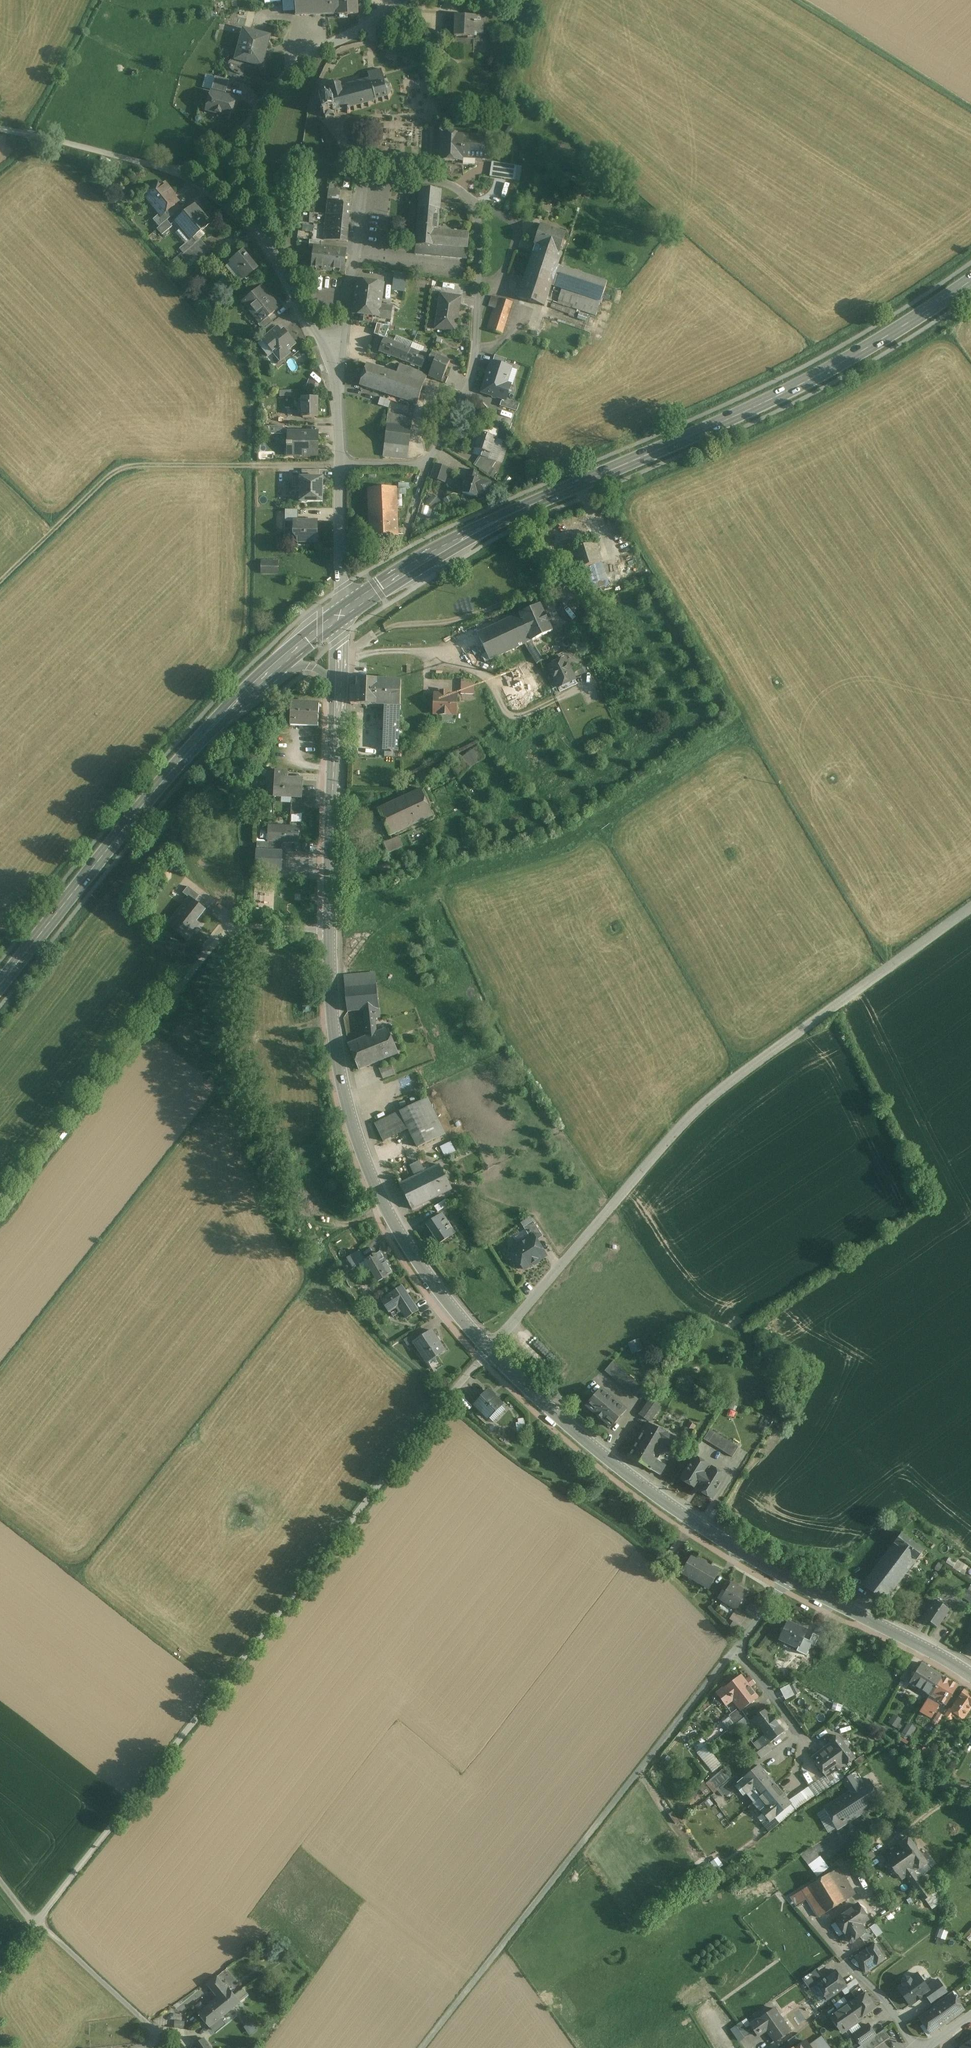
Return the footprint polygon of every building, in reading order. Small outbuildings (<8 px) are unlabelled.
[(296,15),(313,14),(313,0),(295,0),(296,15)] [(313,14),(322,14),(322,6),(333,5),(333,0),(313,0),(313,14)] [(333,5),(322,6),(322,14),(338,13),(338,16),(358,15),(358,0),(333,0),(333,5)] [(484,17),(455,16),(455,37),(475,37),(475,33),(484,34),(484,17)] [(271,36),(244,29),(236,59),(263,66),(271,36)] [(370,79),(364,81),(363,79),(362,79),(363,81),(357,83),(356,81),(355,81),(355,83),(349,85),(349,83),(348,83),(348,85),(342,87),(341,86),(343,85),(342,84),(341,85),(337,83),(337,82),(336,82),(336,83),(333,84),(332,83),(331,83),(332,85),(330,88),(328,87),(328,88),(330,89),(332,97),(331,97),(330,98),(330,100),(329,100),(328,98),(327,98),(325,98),(324,100),(324,101),(322,102),(322,100),(320,100),(321,102),(320,102),(320,103),(318,103),(318,105),(320,104),(320,106),(321,105),(323,111),(322,111),(322,112),(321,113),(321,114),(323,113),(324,114),(324,116),(326,115),(326,117),(325,118),(326,119),(327,117),(326,114),(333,112),(334,115),(334,116),(335,115),(334,112),(335,112),(336,114),(338,113),(346,111),(346,112),(348,114),(350,113),(351,111),(351,110),(354,109),(355,111),(356,111),(356,109),(361,107),(362,109),(363,109),(363,107),(368,105),(369,107),(370,107),(370,105),(376,103),(376,104),(378,104),(377,101),(382,100),(383,102),(384,102),(384,99),(388,98),(390,100),(391,99),(389,97),(391,93),(393,94),(394,93),(392,92),(390,88),(392,87),(391,85),(390,87),(385,84),(386,82),(385,82),(382,69),(369,73),(370,79)] [(230,81),(215,77),(212,90),(226,94),(230,81)] [(236,99),(211,92),(209,101),(212,105),(210,112),(230,117),(232,108),(234,108),(236,99)] [(476,150),(463,150),(463,134),(446,133),(445,140),(459,141),(457,160),(463,160),(463,157),(475,158),(476,150)] [(479,135),(463,134),(463,150),(476,150),(475,158),(477,158),(476,161),(483,161),(483,158),(485,158),(486,136),(479,135)] [(459,141),(445,140),(444,159),(457,160),(459,141)] [(513,165),(493,161),(490,176),(511,179),(513,165)] [(313,181),(305,180),(304,188),(312,190),(313,181)] [(165,183),(160,187),(158,185),(156,185),(155,187),(154,189),(147,195),(158,207),(156,209),(160,214),(162,217),(169,211),(175,205),(176,203),(171,197),(173,195),(174,193),(165,183)] [(441,190),(421,188),(416,245),(436,247),(437,246),(447,247),(447,244),(456,245),(456,247),(468,248),(469,234),(438,231),(441,190)] [(339,203),(328,202),(327,214),(337,216),(339,203)] [(351,204),(339,203),(337,216),(350,217),(351,204)] [(194,206),(176,221),(182,228),(184,227),(193,238),(210,224),(194,206)] [(169,211),(162,217),(160,214),(153,220),(159,227),(167,221),(173,216),(169,211)] [(337,216),(327,214),(325,227),(333,228),(334,222),(337,222),(337,216)] [(350,217),(337,216),(337,222),(334,222),(333,228),(336,228),(348,230),(350,217)] [(159,227),(157,229),(162,235),(173,227),(167,221),(159,227)] [(566,234),(542,226),(535,245),(553,251),(559,253),(566,234)] [(333,228),(325,227),(324,240),(335,241),(336,228),(333,228)] [(348,230),(336,228),(335,241),(347,242),(348,230)] [(193,238),(180,249),(184,254),(197,242),(193,238)] [(184,254),(181,256),(186,262),(195,255),(199,260),(209,252),(199,240),(197,242),(184,254)] [(547,249),(536,245),(534,252),(545,256),(547,249)] [(321,248),(314,247),(314,248),(312,267),(323,269),(324,270),(331,271),(333,270),(344,271),(346,251),(321,248)] [(545,256),(534,252),(519,297),(545,306),(552,285),(559,265),(560,262),(550,258),(553,251),(547,249),(545,256)] [(245,254),(242,251),(230,261),(244,278),(256,268),(246,256),(247,255),(245,253),(245,254)] [(559,253),(553,251),(550,258),(560,262),(562,254),(559,253)] [(607,281),(559,265),(552,285),(562,288),(601,301),(607,281)] [(392,290),(405,291),(407,273),(395,271),(392,290)] [(375,282),(356,280),(354,293),(355,293),(353,314),(368,315),(370,295),(373,295),(375,282)] [(383,306),(376,305),(376,298),(381,299),(381,297),(382,297),(383,283),(375,282),(373,295),(370,295),(368,315),(382,317),(383,306)] [(280,308),(262,287),(243,302),(261,323),(261,324),(269,317),(280,308)] [(601,301),(562,288),(559,300),(573,305),(572,308),(596,316),(601,301)] [(449,294),(441,293),(436,328),(456,331),(460,303),(448,301),(449,294)] [(461,296),(449,294),(448,301),(460,303),(461,296)] [(492,296),(489,306),(494,308),(497,298),(492,296)] [(512,303),(497,298),(494,308),(488,328),(502,334),(512,303)] [(393,307),(383,306),(382,317),(391,318),(393,307)] [(269,317),(261,324),(261,323),(259,325),(264,331),(273,323),(269,317)] [(268,336),(278,328),(273,323),(264,331),(268,336)] [(387,326),(379,324),(377,334),(385,336),(387,326)] [(282,333),(278,328),(268,336),(263,341),(281,362),(290,354),(288,351),(294,346),(288,338),(290,337),(285,330),(282,333)] [(396,343),(385,338),(379,352),(405,362),(410,349),(396,343)] [(410,349),(413,343),(398,338),(396,343),(410,349)] [(424,348),(413,343),(410,349),(422,354),(424,348)] [(422,354),(410,349),(405,362),(422,368),(427,356),(422,354)] [(434,364),(429,377),(446,384),(449,378),(445,376),(451,362),(441,358),(442,354),(439,353),(437,356),(432,354),(429,361),(434,364)] [(507,383),(513,367),(505,365),(507,359),(495,355),(493,361),(491,360),(485,376),(507,383)] [(389,371),(367,364),(360,385),(382,393),(386,379),(389,371)] [(411,369),(400,366),(397,374),(389,371),(386,379),(392,381),(388,395),(417,404),(424,383),(427,376),(411,369)] [(507,383),(485,376),(480,393),(502,400),(500,406),(516,411),(519,403),(507,399),(512,384),(507,383)] [(386,379),(382,393),(388,395),(392,381),(386,379)] [(380,397),(379,405),(389,407),(391,399),(380,397)] [(318,417),(318,398),(303,398),(304,406),(302,406),(302,417),(318,417)] [(412,418),(389,414),(386,444),(409,447),(412,418)] [(284,426),(270,426),(270,434),(284,435),(284,426)] [(488,436),(476,433),(471,448),(483,451),(481,457),(488,459),(490,454),(491,454),(499,430),(491,427),(488,436)] [(318,432),(290,432),(290,443),(288,443),(288,447),(292,447),(292,455),(318,456),(318,432)] [(409,447),(386,444),(384,455),(407,458),(409,447)] [(488,459),(481,457),(475,466),(488,474),(496,462),(488,459)] [(449,469),(436,465),(431,478),(445,482),(449,469)] [(479,472),(470,470),(468,477),(476,480),(478,475),(479,472)] [(489,485),(485,494),(490,496),(495,481),(478,475),(476,480),(489,485)] [(302,477),(300,478),(300,492),(300,502),(323,502),(323,477),(320,477),(302,477)] [(476,480),(468,477),(466,482),(464,481),(462,487),(464,488),(463,493),(477,497),(479,492),(485,494),(489,485),(476,480)] [(397,510),(396,489),(369,490),(370,511),(397,510)] [(434,507),(440,500),(432,493),(426,501),(434,507)] [(421,513),(430,516),(433,509),(424,505),(421,513)] [(298,510),(285,510),(285,522),(294,522),(298,522),(298,510)] [(397,510),(370,511),(371,538),(398,537),(397,510)] [(298,522),(294,522),(294,528),(298,532),(298,542),(315,542),(315,528),(317,528),(317,522),(298,522)] [(595,543),(572,551),(578,570),(601,562),(595,543)] [(273,562),(261,562),(261,573),(273,573),(273,562)] [(610,585),(601,562),(578,570),(584,588),(591,592),(610,585)] [(545,615),(540,605),(520,614),(524,622),(532,641),(538,639),(553,632),(548,622),(545,615)] [(520,614),(477,634),(481,642),(524,622),(520,614)] [(524,622),(481,642),(490,661),(524,645),(532,641),(524,622)] [(532,641),(524,645),(534,660),(546,652),(538,639),(532,641)] [(565,659),(548,666),(558,688),(575,680),(565,659)] [(533,673),(521,679),(528,694),(540,689),(533,673)] [(365,679),(358,678),(357,687),(351,687),(351,704),(364,705),(365,679)] [(401,680),(377,680),(377,679),(365,679),(364,705),(386,706),(385,751),(393,751),(399,751),(401,680)] [(521,679),(502,688),(509,703),(528,694),(521,679)] [(474,680),(461,680),(461,694),(474,694),(474,680)] [(528,694),(509,703),(513,712),(544,698),(540,689),(528,694)] [(457,695),(435,694),(434,704),(433,705),(433,708),(434,710),(434,712),(441,712),(441,714),(450,714),(450,712),(456,713),(457,695)] [(319,704),(291,702),(290,724),(317,726),(319,726),(319,704)] [(477,747),(451,766),(459,776),(484,757),(477,747)] [(288,779),(276,778),(275,796),(303,798),(304,780),(288,779)] [(421,789),(404,797),(417,823),(434,815),(421,789)] [(404,797),(377,810),(390,836),(417,823),(404,797)] [(305,800),(292,799),(291,815),(304,813),(305,800)] [(299,828),(269,826),(268,840),(270,840),(282,841),(298,842),(299,828)] [(399,837),(384,844),(388,853),(403,846),(399,837)] [(282,841),(270,840),(269,850),(281,851),(282,841)] [(269,850),(256,849),(255,877),(281,878),(283,851),(281,851),(269,850)] [(200,895),(188,886),(183,893),(190,898),(195,902),(200,895)] [(195,902),(190,898),(171,921),(178,926),(174,930),(187,940),(194,931),(191,928),(205,910),(195,902)] [(376,973),(344,976),(345,987),(377,984),(376,973)] [(377,984),(345,987),(345,989),(348,1012),(364,1010),(374,1009),(379,1009),(377,984)] [(374,1009),(364,1010),(366,1027),(376,1026),(375,1017),(374,1009)] [(376,1026),(366,1027),(367,1036),(373,1034),(377,1032),(376,1026)] [(377,1032),(373,1034),(383,1060),(398,1054),(388,1028),(377,1032)] [(367,1036),(348,1044),(359,1070),(383,1060),(373,1034),(367,1036)] [(391,1064),(380,1069),(384,1079),(395,1075),(391,1064)] [(427,1097),(400,1111),(408,1129),(418,1148),(445,1134),(427,1097)] [(400,1111),(374,1124),(383,1142),(408,1129),(400,1111)] [(450,1142),(440,1147),(445,1157),(456,1152),(450,1142)] [(419,1161),(410,1166),(415,1177),(425,1172),(419,1161)] [(440,1165),(425,1172),(437,1196),(452,1189),(440,1165)] [(415,1177),(399,1185),(412,1209),(437,1196),(425,1172),(415,1177)] [(446,1199),(434,1207),(438,1212),(449,1204),(446,1199)] [(455,1233),(442,1214),(432,1220),(432,1221),(427,1225),(439,1243),(455,1233)] [(533,1221),(523,1227),(530,1237),(533,1235),(536,1240),(543,1236),(533,1221)] [(366,1222),(361,1225),(364,1231),(369,1229),(366,1222)] [(530,1237),(511,1249),(512,1250),(511,1253),(514,1257),(516,1257),(524,1269),(532,1264),(534,1265),(538,1262),(538,1260),(546,1255),(541,1248),(541,1246),(539,1245),(536,1240),(533,1235),(530,1237)] [(380,1253),(366,1261),(378,1282),(392,1274),(380,1253)] [(418,1311),(402,1287),(390,1294),(391,1295),(382,1301),(389,1313),(401,1305),(404,1310),(402,1311),(406,1319),(418,1311)] [(418,1339),(413,1342),(414,1343),(427,1363),(445,1352),(431,1331),(418,1339)] [(414,1334),(404,1340),(408,1346),(414,1343),(413,1342),(418,1339),(414,1334)] [(640,1338),(628,1342),(632,1352),(643,1349),(640,1338)] [(640,1386),(612,1362),(605,1371),(632,1395),(640,1386)] [(626,1410),(601,1389),(586,1406),(587,1407),(588,1406),(597,1414),(596,1415),(597,1416),(598,1415),(601,1417),(600,1418),(601,1419),(602,1418),(611,1426),(610,1427),(611,1427),(626,1410)] [(488,1391),(475,1404),(488,1418),(502,1405),(488,1391)] [(660,1407),(650,1399),(647,1404),(657,1411),(660,1407)] [(647,1404),(640,1414),(639,1414),(649,1421),(657,1411),(647,1404)] [(688,1422),(683,1430),(690,1434),(695,1426),(688,1422)] [(659,1429),(648,1423),(628,1456),(639,1463),(648,1448),(659,1429)] [(678,1439),(659,1429),(648,1448),(660,1454),(663,1449),(670,1453),(678,1439)] [(738,1447),(710,1429),(703,1439),(732,1457),(738,1447)] [(648,1448),(639,1463),(651,1470),(656,1461),(660,1454),(648,1448)] [(703,1462),(695,1457),(682,1478),(689,1482),(688,1484),(704,1494),(705,1492),(713,1497),(725,1476),(717,1471),(716,1473),(702,1464),(703,1462)] [(665,1466),(656,1461),(651,1470),(660,1475),(665,1466)] [(924,1550),(901,1534),(889,1550),(911,1567),(924,1550)] [(889,1550),(862,1585),(884,1602),(911,1567),(889,1550)] [(706,1563),(692,1555),(681,1573),(695,1581),(706,1563)] [(719,1571),(706,1563),(695,1581),(709,1589),(719,1571)] [(747,1592),(732,1582),(726,1592),(721,1600),(736,1610),(747,1592)] [(723,1590),(717,1598),(721,1600),(726,1592),(723,1590)] [(949,1610),(935,1601),(923,1618),(931,1623),(930,1624),(935,1627),(936,1626),(937,1627),(949,1610)] [(736,1610),(730,1619),(733,1622),(730,1626),(739,1632),(742,1627),(740,1626),(746,1616),(736,1610)] [(799,1627),(788,1623),(788,1622),(787,1621),(779,1639),(799,1649),(807,1630),(799,1627)] [(813,1634),(809,1643),(815,1646),(819,1637),(813,1634)] [(911,1658),(894,1648),(888,1658),(906,1668),(911,1658)] [(943,1677),(921,1663),(910,1682),(931,1695),(943,1677)] [(906,1668),(900,1678),(905,1681),(911,1671),(906,1668)] [(741,1675),(717,1694),(718,1695),(714,1698),(719,1705),(723,1702),(725,1705),(733,1700),(734,1702),(735,1702),(739,1708),(739,1707),(741,1710),(758,1698),(741,1675)] [(957,1686),(943,1677),(931,1695),(921,1712),(930,1718),(932,1714),(933,1714),(934,1713),(933,1713),(938,1706),(935,1704),(938,1700),(946,1705),(957,1686)] [(795,1684),(790,1686),(795,1695),(800,1692),(795,1684)] [(789,1685),(780,1689),(786,1700),(795,1695),(789,1685)] [(964,1690),(950,1710),(955,1714),(963,1719),(970,1708),(970,1695),(964,1690)] [(739,1708),(729,1716),(731,1718),(736,1724),(746,1716),(741,1710),(739,1707),(739,1708)] [(766,1709),(763,1711),(762,1709),(751,1717),(753,1719),(759,1727),(761,1730),(775,1720),(766,1709)] [(950,1710),(949,1709),(945,1716),(951,1720),(955,1714),(950,1710)] [(939,1713),(932,1723),(937,1726),(944,1717),(939,1713)] [(901,1719),(895,1715),(889,1723),(896,1727),(898,1724),(901,1719)] [(746,1717),(739,1722),(743,1727),(746,1725),(750,1721),(746,1717)] [(731,1718),(724,1723),(729,1730),(736,1724),(731,1718)] [(750,1721),(746,1725),(752,1732),(759,1727),(753,1719),(750,1721)] [(775,1720),(761,1730),(765,1735),(771,1742),(775,1739),(776,1741),(782,1736),(781,1734),(784,1732),(775,1720)] [(908,1724),(903,1732),(909,1736),(915,1728),(908,1724)] [(765,1735),(758,1740),(764,1748),(771,1742),(765,1735)] [(838,1735),(829,1741),(831,1743),(824,1748),(839,1769),(855,1758),(838,1735)] [(768,1746),(760,1753),(763,1757),(771,1751),(768,1746)] [(839,1769),(824,1748),(811,1757),(827,1778),(839,1769)] [(742,1780),(737,1784),(739,1786),(753,1803),(775,1785),(759,1765),(742,1780)] [(865,1781),(857,1770),(851,1774),(859,1785),(865,1781)] [(737,1774),(720,1788),(728,1796),(739,1786),(737,1784),(742,1780),(737,1774)] [(851,1774),(842,1781),(849,1791),(854,1788),(859,1785),(851,1774)] [(811,1790),(816,1796),(832,1784),(827,1778),(811,1790)] [(859,1785),(854,1788),(868,1810),(883,1800),(869,1778),(865,1781),(859,1785)] [(775,1785),(753,1803),(767,1820),(769,1822),(774,1818),(791,1804),(788,1800),(775,1785)] [(808,1787),(788,1800),(791,1804),(796,1810),(798,1808),(816,1796),(811,1790),(808,1787)] [(849,1791),(824,1808),(838,1830),(868,1810),(854,1788),(849,1791)] [(774,1818),(779,1824),(796,1810),(791,1804),(774,1818)] [(774,1818),(769,1822),(767,1820),(762,1824),(769,1832),(779,1824),(774,1818)] [(909,1837),(901,1843),(902,1844),(886,1855),(902,1879),(906,1876),(914,1870),(918,1868),(919,1868),(927,1863),(909,1837)] [(812,1846),(801,1854),(805,1860),(816,1852),(812,1846)] [(816,1852),(805,1860),(817,1876),(828,1868),(816,1852)] [(855,1894),(839,1868),(829,1874),(846,1900),(855,1894)] [(928,1890),(914,1870),(906,1876),(920,1895),(928,1890)] [(829,1873),(809,1885),(826,1912),(846,1900),(829,1874),(829,1873)] [(826,1912),(809,1885),(802,1890),(819,1916),(826,1912)] [(928,1890),(920,1895),(924,1901),(932,1895),(928,1890)] [(855,1942),(856,1940),(860,1937),(861,1938),(871,1931),(869,1928),(866,1930),(862,1925),(870,1920),(857,1902),(834,1919),(847,1937),(847,1940),(849,1943),(852,1943),(855,1942)] [(876,1936),(882,1932),(876,1923),(870,1927),(876,1936)] [(876,1938),(871,1931),(861,1938),(866,1945),(876,1938)] [(875,1943),(857,1956),(855,1956),(866,1972),(885,1959),(875,1943)] [(817,1969),(802,1979),(810,1990),(811,1989),(817,1984),(824,1979),(817,1969)] [(824,1979),(817,1984),(811,1989),(821,2003),(827,1999),(846,1986),(836,1971),(824,1979)] [(901,1984),(896,1987),(910,2006),(925,1995),(933,2005),(949,1993),(938,1979),(928,1986),(917,1972),(910,1977),(905,1976),(902,1979),(901,1984)] [(217,1975),(206,1983),(215,1993),(225,1985),(217,1975)] [(859,1984),(850,1992),(855,1999),(865,1992),(859,1984)] [(225,1985),(215,1993),(218,1997),(198,2013),(203,2019),(213,2011),(214,2012),(234,1995),(229,1988),(228,1989),(225,1985)] [(243,1989),(240,1991),(239,1991),(234,1995),(240,2002),(248,1996),(243,1989)] [(838,2011),(833,2015),(833,2014),(831,2014),(832,2015),(831,2016),(842,2032),(862,2018),(876,2007),(865,1992),(838,2011)] [(953,1994),(935,2006),(936,2008),(919,2020),(930,2034),(964,2009),(953,1994)] [(234,1995),(214,2012),(213,2011),(203,2019),(210,2027),(212,2026),(220,2018),(240,2002),(234,1995)] [(840,2000),(834,2005),(838,2011),(845,2006),(840,2000)] [(790,2031),(774,2008),(750,2024),(758,2036),(767,2029),(775,2041),(790,2031)] [(220,2018),(212,2026),(215,2030),(224,2023),(220,2018)] [(249,2033),(257,2030),(254,2022),(246,2026),(249,2033)] [(750,2033),(742,2022),(737,2026),(744,2037),(750,2033)] [(868,2025),(854,2035),(861,2045),(876,2035),(868,2025)] [(861,2045),(863,2047),(875,2047),(889,2038),(884,2029),(876,2035),(861,2045)] [(204,2038),(195,2045),(197,2047),(211,2047),(204,2038)]
